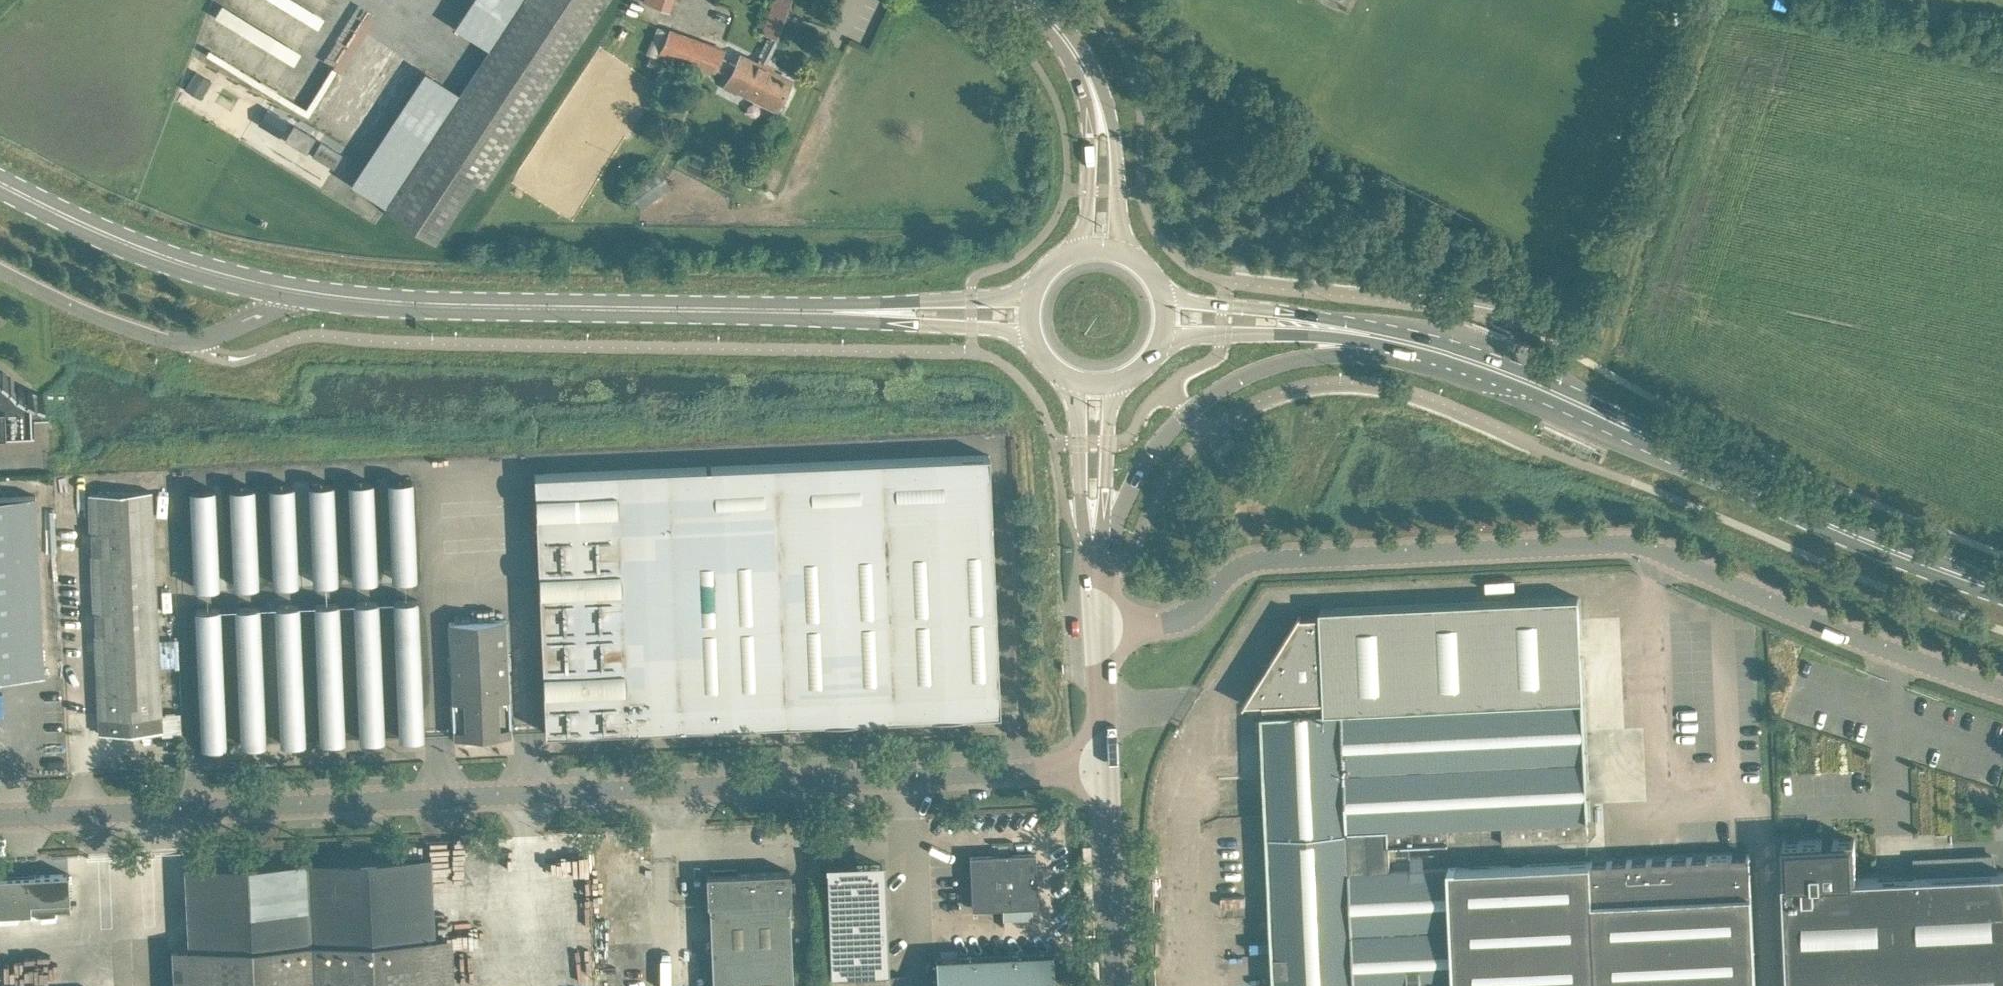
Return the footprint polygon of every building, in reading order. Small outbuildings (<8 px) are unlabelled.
[(606,0),(522,0),(386,206),(434,238),(473,178),(484,185),(603,5),(606,0)] [(646,8),(674,17),(680,0),(649,0),(646,8)] [(761,31),(777,37),(791,0),(773,0),(761,31)] [(669,30),(660,51),(715,71),(716,68),(730,75),(725,86),(736,91),(736,90),(743,94),(747,88),(779,104),(776,109),(791,80),(772,70),(757,63),(740,54),(735,64),(721,56),(724,49),(669,29),(669,30)] [(195,70),(189,81),(206,91),(212,80),(195,70)] [(636,188),(631,192),(639,202),(658,186),(646,171),(632,182),(636,188)] [(32,419),(31,392),(31,393),(32,390),(28,388),(27,391),(22,387),(23,386),(18,383),(17,385),(14,381),(15,380),(11,376),(10,377),(5,374),(7,372),(2,369),(2,371),(0,370),(0,423),(34,421),(34,419),(32,419)] [(1000,712),(1000,711),(989,454),(535,473),(546,731),(1000,712)] [(417,577),(413,476),(388,477),(391,578),(417,577)] [(349,479),(352,579),(377,578),(374,478),(349,479)] [(338,581),(334,480),(309,481),(313,582),(338,581)] [(297,582),(294,482),(270,483),(273,582),(297,582)] [(230,485),(233,585),(259,584),(255,484),(230,485)] [(219,586),(216,485),(191,486),(194,587),(219,586)] [(150,489),(89,492),(100,732),(162,729),(158,639),(152,532),(150,489)] [(36,494),(0,495),(0,677),(44,674),(36,494)] [(1391,869),(1390,845),(1449,842),(1449,826),(1503,824),(1504,842),(1588,839),(1588,820),(1583,698),(1579,596),(1321,607),(1321,614),(1301,615),(1302,613),(1301,612),(1244,703),(1245,703),(1246,702),(1264,701),(1265,714),(1263,714),(1275,985),(1439,985),(1455,985),(1450,866),(1391,869)] [(359,738),(384,738),(380,598),(354,599),(359,738)] [(399,737),(424,736),(419,598),(394,599),(399,737)] [(315,601),(320,740),(345,739),(340,600),(315,601)] [(275,602),(280,742),(305,741),(300,601),(275,602)] [(265,742),(261,603),(236,604),(240,743),(265,742)] [(201,745),(226,745),(222,605),(197,606),(201,745)] [(468,735),(468,738),(482,737),(482,734),(511,733),(507,666),(510,666),(509,652),(506,652),(504,618),(448,621),(450,655),(447,655),(448,669),(451,669),(453,704),(450,704),(451,718),(454,718),(455,736),(468,735)] [(782,741),(792,741),(792,730),(782,731),(782,741)] [(1992,870),(1992,853),(1933,856),(1934,873),(1914,874),(1915,893),(1880,894),(1879,876),(1857,877),(1855,837),(1833,838),(1834,842),(1823,842),(1823,838),(1783,840),(1785,880),(1783,880),(1788,985),(2002,985),(2002,870),(1992,870)] [(340,844),(340,856),(383,854),(383,842),(340,844)] [(1036,851),(970,854),(972,907),(1002,906),(1008,906),(1024,905),(1032,905),(1038,905),(1036,851)] [(1455,985),(1756,985),(1750,853),(1450,866),(1455,985)] [(429,859),(430,859),(430,857),(427,857),(427,858),(310,863),(310,862),(307,862),(307,863),(190,868),(190,867),(187,867),(187,870),(188,870),(191,947),(174,948),(175,985),(435,985),(429,859)] [(886,971),(882,863),(829,865),(827,862),(826,862),(826,866),(829,975),(865,975),(885,974),(889,974),(889,973),(886,971)] [(790,900),(791,900),(790,870),(706,873),(708,903),(709,903),(713,985),(793,985),(790,900)] [(71,909),(71,906),(66,907),(65,900),(70,899),(69,872),(68,872),(68,873),(0,876),(0,912),(71,909)] [(937,985),(1054,985),(1053,952),(936,957),(937,985)]
